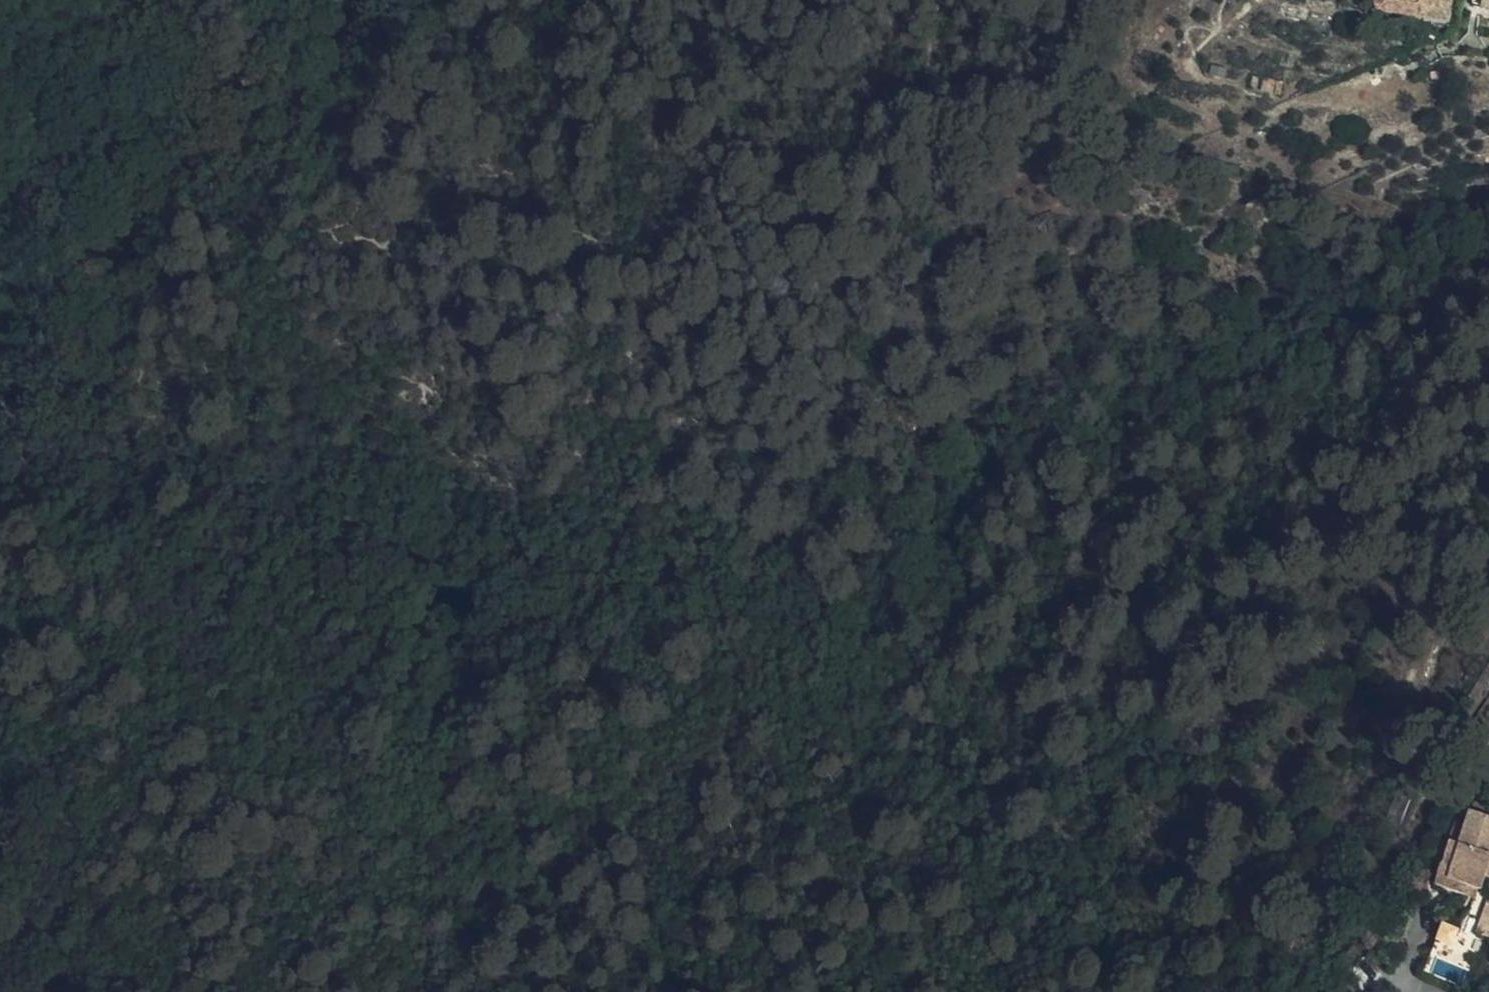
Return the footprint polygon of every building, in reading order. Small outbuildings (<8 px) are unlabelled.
[(1420,5),(1390,1),(1390,0),(1379,0),(1381,11),(1418,17),(1420,5)] [(1484,886),(1488,870),(1488,816),(1470,810),(1459,844),(1447,840),(1433,884),(1464,894),(1469,881),(1484,886)] [(1478,930),(1488,934),(1488,903),(1478,930)]
